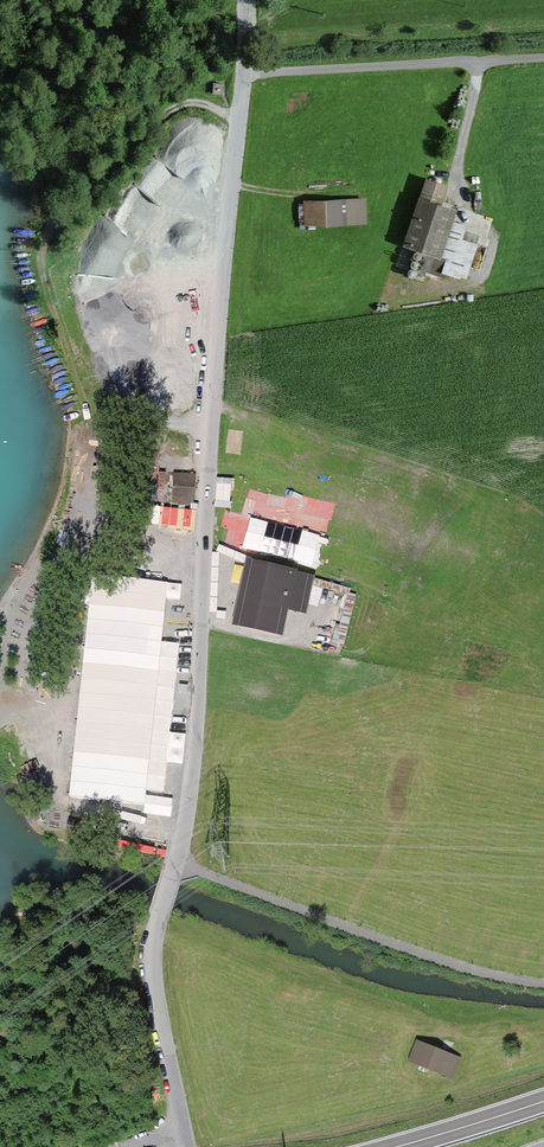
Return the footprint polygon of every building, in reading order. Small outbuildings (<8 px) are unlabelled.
[(214,83),(213,93),(221,94),(222,84),(214,83)] [(468,263),(474,245),(444,235),(452,210),(437,205),(443,188),(427,183),(408,243),(432,251),(427,267),(444,273),(449,257),(468,263)] [(335,221),(335,220),(343,220),(343,202),(306,204),(307,222),(335,221)] [(414,251),(413,255),(414,258),(418,259),(421,258),(422,255),(421,251),(418,250),(414,251)] [(412,260),(411,263),(412,266),(415,268),(418,266),(420,263),(418,260),(415,259),(412,260)] [(409,269),(408,272),(409,275),(413,277),(416,275),(417,272),(416,269),(413,268),(409,269)] [(176,477),(175,498),(180,498),(180,504),(188,505),(188,499),(190,499),(191,478),(176,477)] [(251,564),(238,623),(274,631),(279,608),(284,609),(292,573),(251,564)] [(355,610),(361,590),(318,579),(316,587),(341,593),(338,606),(355,610)] [(77,831),(78,824),(70,822),(68,829),(77,831)] [(417,1042),(410,1060),(451,1076),(458,1059),(417,1042)]
